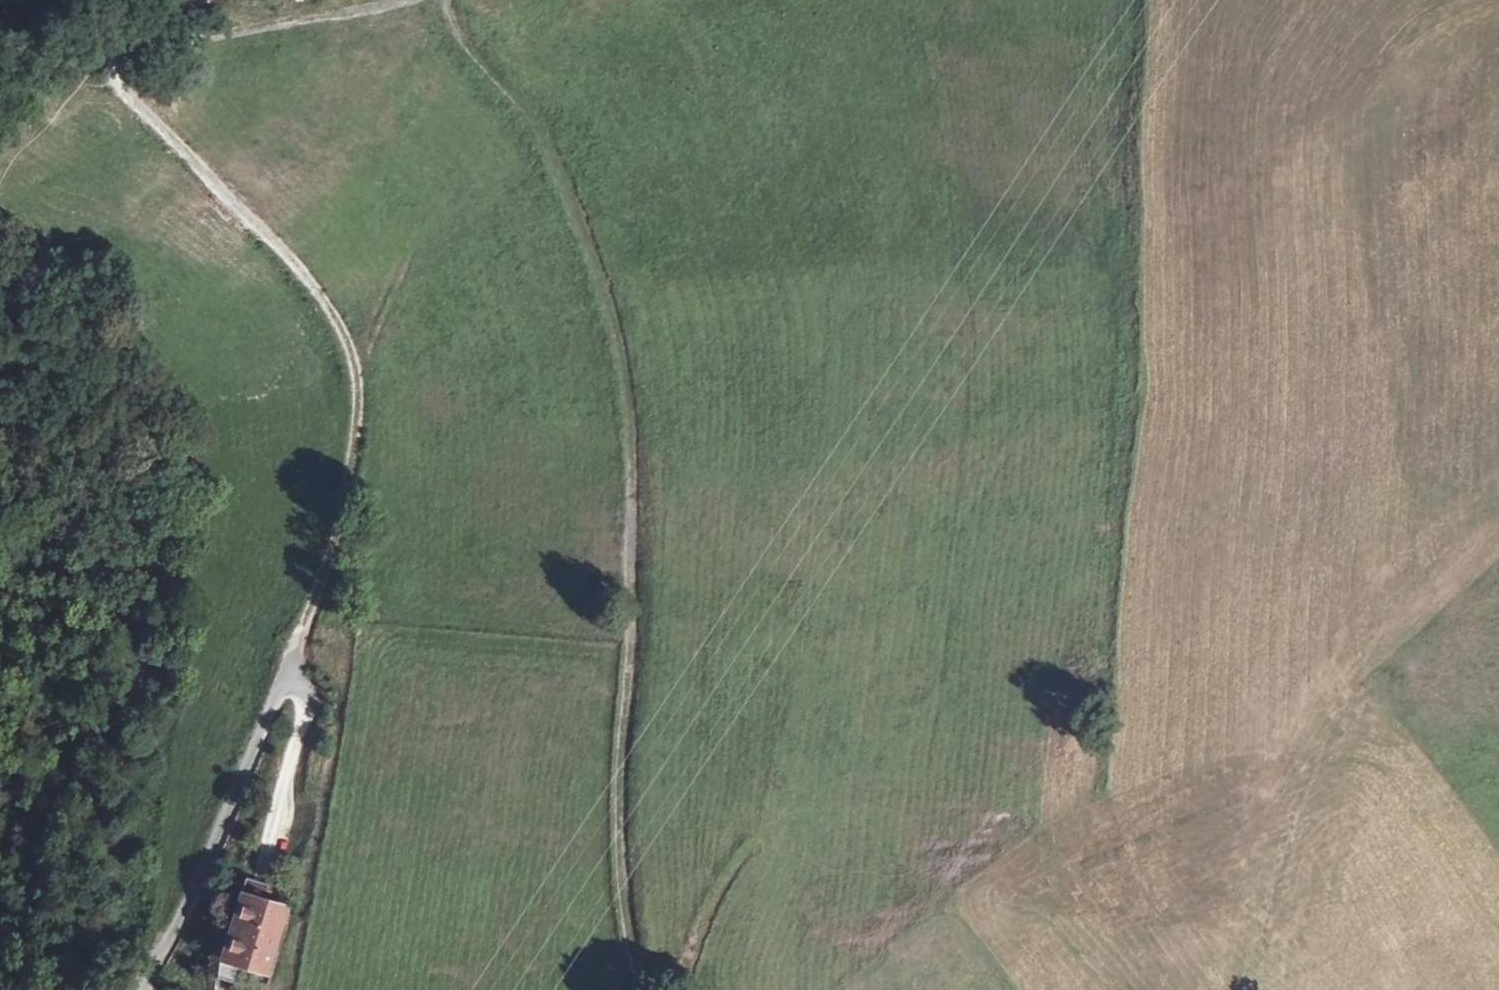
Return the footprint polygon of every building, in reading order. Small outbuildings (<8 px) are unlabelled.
[(246,895),(240,912),(258,917),(264,899),(246,895)] [(258,917),(240,912),(223,970),(263,981),(282,923),(258,917)]
